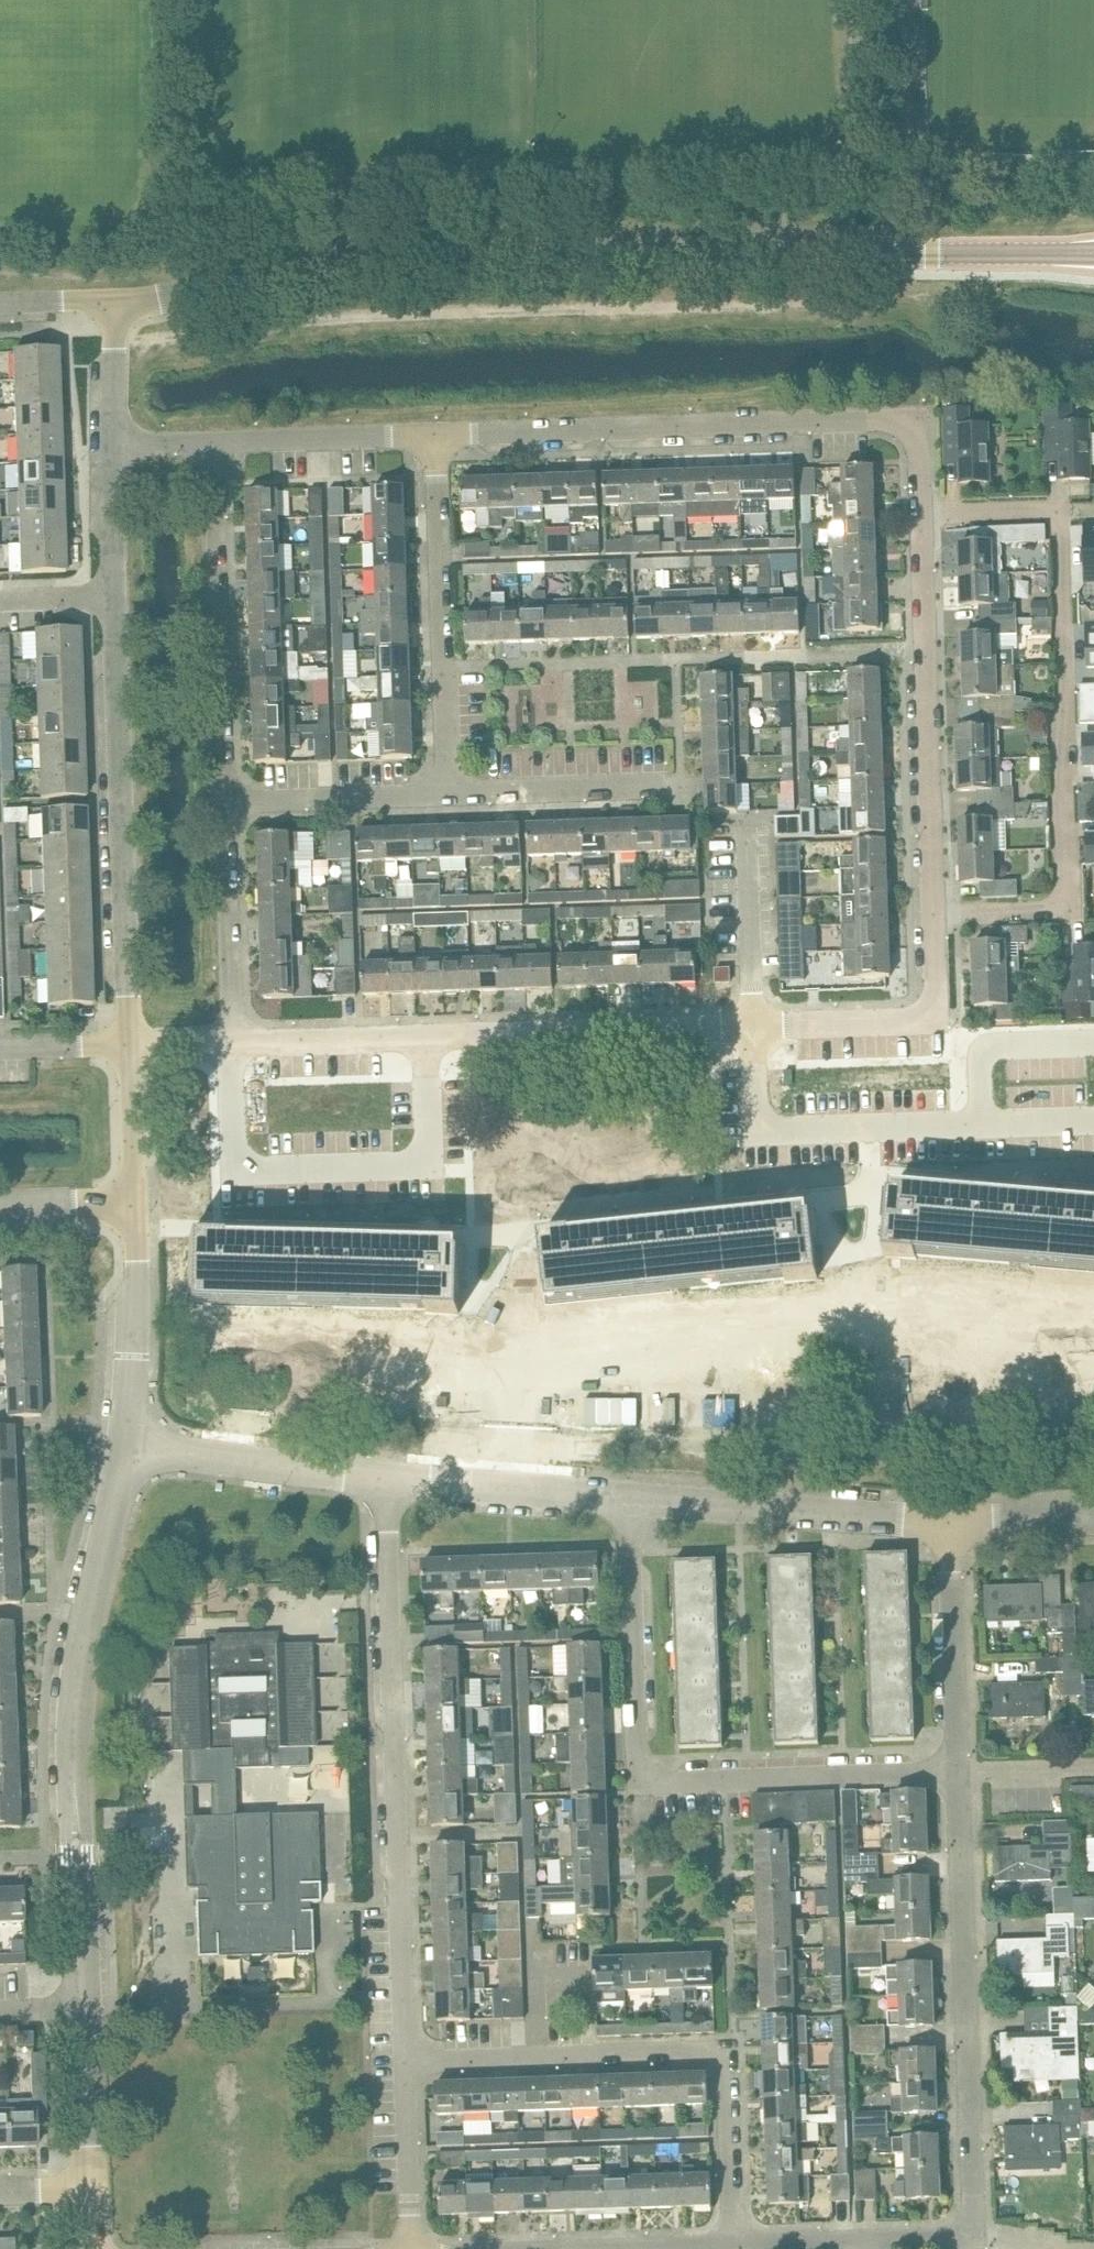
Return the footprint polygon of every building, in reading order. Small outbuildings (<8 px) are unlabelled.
[(15,379),(60,378),(59,350),(14,351),(15,379)] [(60,378),(15,379),(16,407),(60,405),(60,378)] [(60,405),(16,407),(16,434),(61,433),(60,405)] [(1070,405),(1045,406),(1046,430),(1046,452),(1061,452),(1061,479),(1091,479),(1090,457),(1089,422),(1071,423),(1070,405)] [(969,408),(944,409),(945,455),(960,455),(960,482),(990,481),(988,424),(970,425),(969,408)] [(61,433),(16,434),(17,462),(62,460),(61,433)] [(63,488),(62,460),(17,462),(18,489),(63,488)] [(828,496),(874,494),(873,466),(843,467),(843,483),(820,484),(820,496),(828,496)] [(803,497),(812,496),(816,496),(815,468),(802,469),(803,497)] [(767,470),(768,500),(796,499),(795,469),(767,470)] [(768,500),(767,470),(741,471),(742,501),(768,500)] [(741,471),(714,472),(715,515),(742,514),(742,501),(741,471)] [(714,472),(686,473),(687,503),(687,516),(715,515),(714,472)] [(658,480),(659,473),(631,474),(632,505),(632,518),(660,517),(659,504),(658,480)] [(686,473),(659,473),(658,480),(659,504),(660,517),(687,516),(687,503),(686,473)] [(632,505),(631,474),(604,475),(605,505),(619,505),(620,525),(632,525),(632,518),(632,505)] [(571,507),(570,476),(542,477),(543,508),(544,519),(571,518),(571,507)] [(597,476),(570,476),(571,507),(571,518),(571,523),(584,523),(584,518),(599,517),(597,476)] [(542,477),(516,478),(517,518),(517,522),(544,521),(544,519),(543,508),(542,477)] [(517,518),(516,478),(488,479),(489,528),(502,527),(502,518),(517,518)] [(489,528),(488,479),(461,480),(462,511),(473,510),(473,528),(489,528)] [(374,515),(405,515),(404,486),(373,487),(374,515)] [(63,488),(18,489),(19,517),(64,515),(63,488)] [(342,488),(329,489),(330,517),(338,516),(339,516),(345,516),(344,488),(342,488)] [(312,517),(324,517),(323,489),(307,490),(308,517),(312,517)] [(248,519),(279,518),(278,491),(247,492),(248,519)] [(874,494),(828,496),(829,507),(844,506),(845,522),(875,521),(874,494)] [(813,523),(812,496),(803,497),(804,523),(813,523)] [(65,543),(64,515),(19,517),(20,544),(65,543)] [(405,515),(374,515),(375,543),(406,542),(405,515)] [(330,544),(339,544),(338,516),(330,517),(329,517),(330,544)] [(324,517),(312,517),(313,544),(324,544),(324,517)] [(279,545),(279,518),(248,519),(249,546),(279,545)] [(845,522),(845,535),(830,536),(831,549),(846,549),(876,548),(875,521),(845,522)] [(814,549),(813,523),(804,523),(804,550),(814,549)] [(1044,525),(1014,526),(977,528),(972,528),(972,544),(959,544),(960,575),(994,574),(993,565),(992,543),(1045,541),(1044,525)] [(572,555),(572,546),(571,534),(544,534),(545,556),(572,555)] [(633,553),(633,543),(633,537),(620,538),(620,542),(602,543),(603,554),(633,553)] [(795,537),(769,538),(769,548),(796,547),(795,537)] [(769,548),(769,538),(743,539),(743,549),(769,548)] [(1084,538),(1086,582),(1093,582),(1093,538),(1084,538)] [(743,539),(716,540),(716,550),(743,549),(743,539)] [(716,550),(716,540),(688,541),(688,551),(716,550)] [(688,541),(661,542),(661,552),(688,551),(688,541)] [(407,569),(406,542),(375,543),(376,570),(407,569)] [(661,542),(633,543),(633,553),(661,552),(661,542)] [(66,571),(65,543),(20,544),(20,551),(21,573),(66,571)] [(20,544),(7,545),(9,573),(21,573),(20,551),(20,544)] [(325,571),(324,544),(313,544),(314,571),(325,571)] [(339,544),(330,544),(331,571),(340,571),(339,544)] [(279,545),(249,546),(250,573),(280,573),(279,545)] [(598,545),(572,546),(572,555),(599,554),(598,545)] [(537,546),(518,547),(518,557),(538,556),(537,546)] [(518,547),(490,548),(490,558),(518,557),(518,547)] [(490,558),(490,548),(463,549),(464,559),(490,558)] [(877,575),(876,548),(846,549),(846,576),(877,575)] [(814,549),(804,550),(805,577),(815,577),(814,549)] [(769,554),(770,572),(798,571),(798,553),(769,554)] [(770,572),(769,554),(743,555),(743,565),(759,565),(760,578),(770,578),(770,572)] [(743,555),(716,556),(716,566),(743,565),(743,555)] [(716,556),(688,557),(689,567),(716,566),(716,556)] [(688,557),(661,558),(662,568),(689,567),(688,557)] [(662,568),(661,558),(635,559),(636,569),(662,568)] [(599,561),(600,571),(627,570),(626,560),(599,561)] [(600,571),(599,561),(572,562),(573,572),(600,571)] [(572,562),(544,563),(545,573),(573,572),(572,562)] [(544,563),(518,564),(518,574),(545,573),(544,563)] [(518,574),(518,564),(491,565),(491,575),(518,574)] [(491,575),(491,565),(464,566),(465,576),(491,575)] [(408,596),(407,569),(376,570),(377,597),(408,596)] [(325,571),(314,571),(309,572),(310,599),(326,598),(325,571)] [(341,598),(340,571),(331,571),(332,598),(341,598)] [(296,572),(280,573),(250,573),(251,601),(281,600),(294,599),(294,586),(296,586),(296,572)] [(1009,573),(994,574),(960,575),(961,606),(979,605),(979,620),(1018,619),(1017,602),(1011,603),(1009,573)] [(877,575),(846,576),(836,576),(837,604),(847,603),(878,603),(877,575)] [(815,577),(805,577),(806,604),(816,604),(815,577)] [(719,635),(718,604),(717,589),(689,590),(691,636),(719,635)] [(664,637),(663,593),(662,590),(647,590),(647,599),(635,599),(637,638),(664,637)] [(691,636),(689,590),(663,593),(664,637),(691,636)] [(799,601),(785,602),(784,590),(771,591),(772,633),(800,633),(799,601)] [(758,603),(745,603),(746,634),(772,633),(771,591),(757,591),(758,603)] [(377,597),(378,610),(360,611),(360,624),(378,624),(409,623),(408,611),(413,611),(412,597),(408,597),(408,596),(377,597)] [(493,601),(492,601),(493,643),(520,642),(520,612),(507,612),(506,596),(493,597),(493,601)] [(327,625),(326,598),(310,599),(311,626),(315,626),(327,625)] [(341,598),(332,598),(333,625),(342,625),(341,598)] [(282,627),(281,600),(251,601),(252,628),(282,627)] [(493,643),(492,601),(480,601),(480,615),(465,615),(466,644),(493,643)] [(1032,621),(1048,621),(1047,602),(1031,602),(1032,621)] [(746,634),(745,603),(718,604),(719,635),(746,634)] [(878,603),(847,603),(848,631),(879,630),(878,603)] [(817,632),(816,604),(806,604),(807,632),(817,632)] [(629,608),(601,609),(601,639),(630,638),(629,608)] [(601,639),(601,609),(573,610),(574,640),(601,639)] [(573,610),(546,611),(546,641),(574,640),(573,610)] [(546,611),(520,612),(520,642),(546,641),(546,611)] [(1018,619),(979,620),(974,620),(975,636),(962,636),(963,667),(1016,665),(1015,649),(1019,649),(1018,619)] [(409,623),(378,624),(379,651),(410,650),(409,623)] [(327,625),(315,626),(316,652),(328,652),(327,625)] [(343,652),(342,625),(333,625),(334,652),(343,652)] [(293,626),(282,627),(252,628),(253,654),(294,653),(293,626)] [(36,660),(81,658),(80,630),(35,631),(36,660)] [(10,660),(9,633),(0,633),(0,661),(10,660)] [(410,650),(379,651),(380,678),(410,678),(410,650)] [(328,652),(316,652),(317,680),(328,680),(328,652)] [(343,652),(334,652),(335,680),(344,680),(343,652)] [(299,653),(294,653),(253,654),(254,682),(300,681),(299,653)] [(82,686),(81,658),(36,660),(37,687),(82,686)] [(10,660),(0,661),(0,688),(11,688),(10,660)] [(1016,665),(963,667),(964,698),(979,698),(979,713),(1020,711),(1019,694),(1017,694),(1016,665)] [(851,699),(881,698),(880,670),(850,671),(851,699)] [(781,701),(791,700),(790,673),(764,674),(765,701),(781,700),(781,701)] [(798,700),(808,700),(807,673),(797,673),(798,700)] [(703,703),(750,701),(750,689),(733,689),(733,675),(702,676),(703,703)] [(410,678),(380,678),(361,679),(362,692),(380,692),(381,705),(411,704),(410,678)] [(657,678),(617,680),(618,725),(659,724),(657,678)] [(328,680),(317,680),(317,707),(329,707),(328,680)] [(345,706),(344,680),(335,680),(336,707),(345,706)] [(300,681),(254,682),(254,709),(285,708),(285,695),(300,694),(300,681)] [(83,713),(82,686),(37,687),(38,715),(83,713)] [(11,688),(0,688),(0,716),(12,716),(11,688)] [(881,698),(851,699),(851,726),(882,725),(881,698)] [(791,700),(781,701),(781,728),(792,728),(791,700)] [(809,727),(808,700),(798,700),(799,727),(809,727)] [(750,705),(750,701),(703,703),(704,730),(735,729),(734,705),(750,705)] [(411,704),(381,705),(382,732),(412,732),(411,704)] [(345,706),(336,707),(337,734),(346,733),(345,706)] [(329,707),(317,707),(318,734),(330,734),(329,707)] [(286,722),(285,708),(254,709),(255,736),(300,735),(300,721),(286,722)] [(1020,711),(979,713),(980,728),(956,729),(957,760),(1000,758),(999,727),(1020,727),(1020,711)] [(83,713),(38,715),(39,742),(84,741),(83,713)] [(12,716),(0,716),(0,717),(1,743),(13,743),(12,716)] [(882,725),(851,726),(851,739),(837,739),(837,753),(852,752),(883,751),(882,725)] [(810,754),(809,727),(799,727),(800,754),(810,754)] [(792,728),(781,728),(782,755),(793,754),(792,728)] [(749,729),(735,729),(704,730),(705,757),(735,756),(750,756),(749,729)] [(412,732),(382,732),(383,759),(413,758),(412,732)] [(347,760),(346,733),(337,734),(338,760),(347,760)] [(330,734),(318,734),(314,734),(315,761),(331,761),(330,734)] [(300,735),(255,736),(256,763),(287,762),(286,748),(301,747),(300,735)] [(1084,736),(1085,765),(1093,765),(1093,736),(1084,736)] [(84,741),(39,742),(40,770),(85,768),(84,741)] [(13,743),(1,743),(2,771),(13,770),(13,743)] [(884,779),(883,751),(852,752),(837,753),(838,780),(852,780),(884,779)] [(793,754),(782,755),(783,782),(794,781),(793,754)] [(810,754),(800,754),(801,781),(811,781),(810,754)] [(736,783),(735,756),(705,757),(706,784),(736,783)] [(1001,788),(1000,758),(957,760),(958,791),(977,790),(978,806),(1015,804),(1014,788),(1001,788)] [(85,768),(40,770),(41,798),(86,796),(85,768)] [(14,798),(13,770),(2,771),(3,799),(14,798)] [(884,779),(852,780),(853,795),(839,796),(840,808),(885,806),(884,779)] [(794,781),(783,782),(768,782),(768,794),(778,793),(778,809),(794,809),(794,781)] [(811,809),(811,781),(801,781),(801,809),(811,809)] [(737,811),(736,783),(706,784),(707,812),(737,811)] [(1080,808),(1093,808),(1093,783),(1080,784),(1080,808)] [(1015,804),(978,806),(978,821),(960,822),(961,853),(994,852),(993,821),(1015,820),(1015,804)] [(886,833),(885,806),(840,808),(841,835),(886,833)] [(42,839),(87,838),(86,809),(41,811),(42,839)] [(4,840),(16,840),(15,812),(3,813),(4,840)] [(795,837),(794,816),(775,817),(776,837),(795,837)] [(663,820),(635,821),(636,852),(664,852),(663,820)] [(691,820),(663,820),(664,852),(664,859),(677,859),(676,851),(699,850),(698,829),(691,830),(691,820)] [(636,852),(635,821),(609,822),(610,853),(636,852)] [(610,853),(609,822),(582,823),(583,854),(583,869),(611,868),(610,853)] [(583,854),(582,823),(555,824),(556,854),(583,854)] [(556,854),(555,824),(527,825),(528,855),(556,854)] [(522,870),(522,856),(521,825),(492,826),(493,857),(508,856),(508,870),(522,870)] [(492,826),(466,827),(467,858),(493,857),(492,826)] [(467,858),(466,827),(439,828),(440,869),(467,868),(467,858)] [(440,869),(439,828),(411,829),(412,859),(427,859),(428,872),(440,872),(440,869)] [(411,829),(384,830),(386,877),(399,876),(399,860),(412,859),(411,829)] [(386,877),(384,830),(357,831),(358,861),(372,861),(372,877),(386,877)] [(340,860),(351,860),(350,832),(327,833),(328,861),(340,860)] [(260,863),(289,862),(289,852),(299,852),(298,833),(259,834),(260,863)] [(87,838),(42,839),(43,867),(88,865),(87,838)] [(17,867),(16,840),(4,840),(5,868),(17,867)] [(841,869),(887,868),(886,840),(855,841),(855,856),(841,856),(841,869)] [(777,871),(801,871),(800,843),(776,844),(777,871)] [(994,859),(994,852),(961,853),(962,883),(980,882),(981,898),(1018,896),(1017,880),(995,881),(994,859)] [(351,886),(351,860),(340,860),(341,887),(351,886)] [(290,888),(289,862),(260,863),(260,889),(290,888)] [(88,865),(43,867),(44,894),(89,892),(88,865)] [(17,867),(5,868),(6,895),(18,895),(17,867)] [(887,868),(841,869),(842,897),(888,896),(887,868)] [(801,871),(777,871),(778,899),(802,898),(801,871)] [(665,882),(665,888),(665,898),(700,896),(700,881),(665,882)] [(351,886),(341,887),(329,887),(330,915),(339,915),(339,914),(342,914),(352,914),(351,886)] [(291,916),(290,888),(260,889),(261,917),(291,916)] [(414,905),(441,904),(441,895),(441,888),(413,889),(413,895),(414,905)] [(638,888),(611,889),(612,899),(638,898),(638,888)] [(665,898),(665,888),(638,888),(638,898),(665,898)] [(611,889),(584,890),(584,900),(612,899),(611,889)] [(584,900),(584,890),(557,891),(557,901),(584,900)] [(557,891),(525,892),(526,902),(557,901),(557,891)] [(90,920),(89,892),(44,894),(45,922),(90,920)] [(525,892),(494,893),(495,903),(526,902),(525,892)] [(495,903),(494,893),(468,894),(468,904),(495,903)] [(468,894),(441,895),(441,904),(468,904),(468,894)] [(18,895),(6,895),(7,923),(19,922),(18,895)] [(413,895),(386,896),(386,906),(414,905),(413,895)] [(386,906),(386,896),(359,897),(359,907),(386,906)] [(889,922),(888,896),(842,897),(843,923),(889,922)] [(803,925),(802,898),(778,899),(779,926),(803,925)] [(701,905),(665,906),(666,916),(666,924),(701,922),(701,905)] [(638,906),(612,907),(612,918),(639,917),(638,906)] [(665,906),(638,906),(639,917),(666,916),(665,906)] [(612,907),(585,908),(585,919),(612,918),(612,907)] [(585,919),(585,908),(557,909),(557,919),(585,919)] [(523,921),(524,927),(551,926),(551,909),(523,910),(523,921)] [(523,921),(523,910),(495,911),(495,922),(523,921)] [(495,911),(468,912),(469,923),(495,922),(495,911)] [(469,923),(468,912),(441,913),(442,928),(469,927),(469,923)] [(441,913),(414,914),(414,925),(414,929),(442,928),(441,913)] [(352,914),(342,914),(343,941),(353,941),(352,914)] [(414,914),(387,915),(387,926),(414,925),(414,914)] [(387,926),(387,915),(360,916),(360,927),(387,926)] [(292,943),(291,916),(261,917),(262,943),(292,943)] [(91,948),(90,920),(45,922),(46,949),(91,948)] [(20,950),(19,922),(7,923),(8,950),(20,950)] [(890,949),(889,922),(843,923),(843,951),(859,950),(890,949)] [(804,952),(803,925),(779,926),(780,953),(804,952)] [(1059,925),(1046,926),(1047,939),(1060,938),(1059,925)] [(974,975),(1006,974),(1005,944),(1028,943),(1028,926),(991,928),(992,944),(973,944),(974,975)] [(353,941),(343,941),(337,941),(338,968),(354,967),(353,941)] [(292,959),(292,943),(262,943),(263,969),(312,968),(312,958),(292,959)] [(1061,975),(1063,1018),(1089,1018),(1093,1017),(1093,947),(1075,947),(1076,964),(1076,975),(1061,975)] [(91,948),(46,949),(47,977),(92,975),(91,948)] [(890,976),(890,949),(859,950),(860,977),(890,976)] [(33,950),(20,950),(8,950),(9,978),(21,977),(34,977),(33,950)] [(681,953),(667,953),(667,984),(696,983),(696,975),(704,974),(703,952),(681,953)] [(805,980),(804,952),(780,953),(781,981),(805,980)] [(667,953),(640,954),(641,985),(667,984),(667,953)] [(641,985),(640,954),(613,955),(614,986),(641,985)] [(587,987),(586,955),(559,956),(560,988),(587,987)] [(614,986),(613,955),(586,955),(587,987),(614,986)] [(524,957),(525,989),(553,988),(552,956),(524,957)] [(525,989),(524,957),(496,958),(497,990),(525,989)] [(496,958),(470,959),(471,991),(497,990),(496,958)] [(471,991),(470,959),(443,960),(444,992),(471,991)] [(443,960),(416,961),(416,993),(444,992),(443,960)] [(416,961),(388,962),(389,994),(416,993),(416,961)] [(389,994),(388,962),(362,963),(363,994),(389,994)] [(338,968),(336,968),(337,995),(341,995),(356,995),(355,967),(354,967),(338,968)] [(312,968),(263,969),(264,998),(313,996),(312,968)] [(730,968),(717,969),(715,969),(716,982),(730,982),(730,968)] [(1007,1004),(1006,974),(974,975),(975,1006),(994,1005),(994,1021),(1031,1020),(1030,1003),(1007,1004)] [(92,975),(47,977),(48,1005),(93,1003),(92,975)] [(21,977),(9,978),(10,1006),(22,1005),(21,977)] [(884,1255),(916,1258),(917,1246),(1093,1262),(1093,1213),(890,1195),(888,1218),(887,1218),(884,1255)] [(571,1233),(539,1237),(546,1295),(785,1270),(786,1281),(818,1278),(814,1240),(813,1240),(811,1218),(572,1243),(571,1233)] [(189,1236),(187,1294),(427,1301),(427,1312),(459,1313),(460,1276),(459,1275),(460,1253),(221,1246),(221,1237),(189,1236)] [(2,1299),(36,1298),(35,1269),(1,1270),(2,1299)] [(36,1298),(2,1299),(4,1329),(37,1328),(36,1298)] [(37,1328),(4,1329),(5,1358),(39,1357),(37,1328)] [(39,1357),(5,1358),(6,1387),(40,1386),(39,1357)] [(41,1415),(40,1386),(6,1387),(7,1417),(41,1415)] [(14,1458),(14,1444),(18,1442),(17,1428),(0,1428),(0,1458),(14,1458)] [(0,1458),(0,1487),(15,1487),(14,1458),(0,1458)] [(15,1487),(0,1487),(0,1516),(17,1515),(15,1487)] [(0,1516),(0,1545),(18,1545),(17,1515),(0,1516)] [(19,1574),(18,1545),(0,1545),(0,1575),(19,1574)] [(915,1740),(908,1553),(865,1555),(866,1571),(872,1570),(873,1602),(867,1602),(868,1632),(874,1632),(875,1664),(869,1664),(871,1694),(876,1694),(877,1725),(872,1725),(872,1741),(915,1740)] [(598,1555),(568,1556),(570,1605),(585,1605),(585,1588),(599,1588),(598,1555)] [(568,1556),(539,1557),(541,1590),(554,1589),(555,1606),(570,1605),(568,1556)] [(541,1590),(539,1557),(511,1558),(512,1591),(541,1590)] [(771,1606),(772,1636),(778,1635),(779,1667),(773,1667),(774,1697),(780,1697),(781,1729),(776,1729),(776,1745),(819,1743),(812,1557),(769,1558),(770,1574),(776,1574),(777,1606),(771,1606)] [(511,1558),(482,1559),(483,1592),(512,1591),(511,1558)] [(483,1592),(482,1559),(453,1560),(454,1593),(483,1592)] [(454,1593),(453,1560),(423,1561),(424,1594),(454,1593)] [(675,1609),(676,1639),(684,1639),(685,1670),(677,1671),(678,1701),(686,1700),(687,1732),(680,1732),(680,1748),(723,1746),(716,1560),(673,1562),(674,1578),(681,1577),(683,1609),(675,1609)] [(19,1574),(0,1575),(0,1604),(20,1603),(19,1574)] [(1080,1584),(1081,1617),(1080,1617),(1081,1636),(1093,1636),(1093,1584),(1080,1584)] [(1062,1633),(1061,1605),(1061,1596),(1042,1596),(1041,1586),(986,1588),(987,1622),(1042,1620),(1042,1619),(1048,1619),(1048,1634),(1062,1633)] [(1063,1658),(1077,1657),(1076,1604),(1061,1605),(1062,1633),(1063,1658)] [(13,1653),(12,1623),(0,1623),(0,1654),(13,1653)] [(456,1634),(456,1626),(426,1627),(426,1645),(456,1644),(456,1634)] [(601,1629),(571,1630),(571,1640),(601,1639),(601,1629)] [(571,1640),(571,1630),(542,1631),(543,1641),(571,1640)] [(543,1641),(542,1631),(514,1632),(514,1642),(543,1641)] [(514,1642),(514,1632),(485,1633),(485,1643),(514,1642)] [(217,1647),(171,1648),(174,1751),(190,1751),(190,1784),(183,1784),(183,1786),(219,1785),(220,1816),(207,1817),(184,1818),(184,1820),(192,1819),(194,1887),(186,1887),(186,1889),(198,1889),(199,1902),(196,1902),(198,1957),(218,1957),(218,1949),(247,1948),(247,1955),(262,1955),(264,1954),(264,1947),(292,1946),(293,1954),(313,1953),(312,1911),(309,1911),(309,1903),(321,1902),(320,1883),(312,1883),(310,1816),(318,1815),(318,1813),(236,1816),(234,1768),(309,1766),(308,1747),(314,1747),(311,1643),(264,1645),(263,1645),(263,1646),(262,1646),(262,1647),(261,1647),(261,1648),(261,1649),(261,1650),(250,1650),(250,1633),(215,1634),(215,1636),(216,1635),(217,1647)] [(485,1633),(456,1634),(456,1644),(485,1643),(485,1633)] [(570,1677),(602,1676),(601,1645),(569,1646),(570,1677)] [(503,1679),(513,1679),(512,1648),(502,1649),(503,1679)] [(519,1679),(530,1678),(529,1648),(518,1648),(519,1679)] [(427,1682),(460,1681),(459,1650),(426,1651),(427,1682)] [(14,1681),(13,1653),(0,1654),(0,1682),(14,1681)] [(1077,1657),(1063,1658),(1063,1672),(1064,1672),(1065,1696),(1085,1696),(1085,1715),(1093,1715),(1093,1680),(1085,1681),(1084,1657),(1077,1657)] [(1063,1672),(1063,1658),(1036,1659),(1037,1673),(1063,1672)] [(603,1705),(602,1676),(570,1677),(571,1704),(571,1706),(603,1705)] [(530,1707),(530,1678),(519,1679),(520,1708),(530,1707)] [(513,1679),(503,1679),(504,1708),(514,1708),(513,1679)] [(469,1680),(460,1681),(427,1682),(428,1711),(461,1710),(460,1695),(469,1695),(469,1680)] [(14,1681),(0,1682),(0,1712),(16,1711),(14,1681)] [(1046,1717),(1045,1695),(1045,1683),(989,1685),(991,1718),(1046,1717)] [(556,1736),(572,1735),(571,1706),(571,1704),(554,1705),(555,1736),(556,1736)] [(604,1734),(603,1705),(571,1706),(572,1735),(604,1734)] [(530,1707),(520,1708),(521,1737),(531,1736),(530,1707)] [(514,1708),(504,1708),(505,1737),(515,1737),(514,1708)] [(462,1739),(461,1710),(428,1711),(429,1740),(462,1739)] [(0,1712),(0,1741),(17,1740),(16,1711),(0,1712)] [(604,1734),(572,1735),(556,1736),(557,1764),(573,1764),(605,1763),(604,1734)] [(532,1765),(531,1736),(521,1737),(522,1765),(532,1765)] [(515,1737),(505,1737),(495,1738),(495,1766),(506,1766),(516,1765),(515,1737)] [(463,1767),(462,1739),(429,1740),(430,1768),(463,1767)] [(17,1740),(0,1741),(0,1769),(18,1768),(17,1740)] [(606,1793),(605,1763),(573,1764),(574,1794),(606,1793)] [(516,1765),(506,1766),(507,1795),(517,1794),(516,1765)] [(533,1798),(532,1765),(522,1765),(523,1798),(533,1798)] [(463,1780),(463,1767),(430,1768),(431,1797),(464,1796),(479,1796),(479,1780),(463,1780)] [(19,1798),(18,1768),(0,1769),(0,1799),(19,1798)] [(1071,1787),(1071,1801),(1093,1800),(1093,1786),(1071,1787)] [(842,1790),(843,1812),(844,1826),(858,1825),(857,1790),(842,1790)] [(820,1791),(807,1792),(808,1823),(821,1822),(820,1791)] [(835,1791),(820,1791),(821,1822),(837,1822),(835,1791)] [(807,1792),(794,1793),(795,1823),(808,1823),(807,1792)] [(895,1824),(927,1823),(926,1792),(882,1793),(883,1809),(894,1809),(895,1824)] [(780,1793),(767,1794),(768,1825),(782,1824),(780,1793)] [(795,1823),(794,1793),(780,1793),(782,1824),(795,1823)] [(517,1794),(507,1795),(508,1824),(518,1824),(517,1794)] [(768,1825),(767,1794),(754,1794),(756,1825),(768,1825)] [(464,1796),(431,1797),(432,1826),(465,1825),(464,1796)] [(0,1799),(0,1828),(20,1827),(19,1798),(0,1799)] [(574,1799),(575,1814),(559,1815),(560,1830),(608,1829),(607,1798),(574,1799)] [(524,1832),(534,1831),(533,1800),(523,1801),(524,1832)] [(996,1882),(1018,1881),(1051,1879),(1051,1868),(1073,1868),(1072,1821),(1044,1822),(1044,1846),(995,1848),(996,1882)] [(828,1861),(837,1860),(836,1823),(826,1823),(828,1861)] [(927,1823),(895,1824),(896,1840),(884,1840),(884,1854),(896,1853),(896,1855),(928,1854),(927,1823)] [(608,1829),(560,1830),(561,1859),(609,1857),(608,1829)] [(536,1860),(534,1831),(524,1832),(525,1860),(536,1860)] [(757,1863),(791,1862),(789,1833),(756,1834),(757,1863)] [(505,1874),(519,1873),(518,1843),(498,1843),(499,1873),(505,1873),(505,1874)] [(482,1859),(466,1860),(466,1844),(433,1845),(434,1876),(482,1874),(482,1859)] [(561,1859),(562,1887),(577,1886),(610,1885),(609,1857),(561,1859)] [(846,1869),(880,1867),(880,1857),(845,1858),(846,1869)] [(537,1888),(536,1860),(525,1860),(527,1888),(537,1888)] [(837,1860),(828,1861),(829,1890),(839,1889),(837,1860)] [(791,1878),(791,1862),(757,1863),(758,1892),(792,1891),(797,1891),(796,1878),(791,1878)] [(880,1881),(880,1867),(846,1869),(846,1882),(868,1882),(869,1896),(898,1895),(898,1910),(930,1909),(929,1878),(897,1879),(897,1881),(880,1881)] [(519,1873),(505,1874),(506,1902),(520,1901),(519,1873)] [(483,1889),(482,1874),(434,1876),(435,1905),(467,1903),(467,1889),(483,1889)] [(610,1885),(577,1886),(578,1916),(611,1915),(610,1885)] [(543,1917),(542,1888),(537,1888),(527,1888),(527,1895),(527,1917),(543,1917)] [(0,1890),(0,1922),(24,1921),(23,1889),(0,1890)] [(840,1919),(839,1889),(829,1890),(830,1919),(840,1919)] [(793,1921),(792,1891),(758,1892),(759,1922),(793,1921)] [(1075,1898),(1076,1919),(1093,1919),(1093,1898),(1075,1898)] [(520,1901),(506,1902),(497,1902),(498,1932),(521,1931),(520,1901)] [(467,1903),(435,1905),(435,1934),(477,1933),(485,1933),(484,1915),(468,1916),(467,1903)] [(930,1909),(898,1910),(899,1926),(886,1926),(887,1940),(900,1940),(900,1941),(931,1940),(930,1909)] [(588,1929),(587,1916),(579,1916),(579,1930),(588,1929)] [(840,1919),(830,1919),(822,1920),(824,1948),(841,1947),(840,1919)] [(806,1920),(793,1921),(759,1922),(760,1950),(794,1949),(793,1936),(806,1935),(806,1920)] [(848,1955),(882,1954),(881,1926),(847,1927),(848,1955)] [(522,1960),(521,1931),(498,1932),(499,1961),(522,1960)] [(477,1933),(435,1934),(436,1963),(469,1962),(469,1949),(477,1949),(477,1933)] [(1054,1939),(1020,1940),(998,1941),(1000,1975),(1055,1973),(1054,1939)] [(842,1976),(841,1947),(824,1948),(825,1977),(832,1977),(842,1976)] [(794,1949),(760,1950),(761,1979),(795,1978),(808,1977),(808,1963),(794,1963),(794,1949)] [(0,1955),(0,1965),(26,1964),(26,1953),(0,1955)] [(883,1968),(882,1954),(848,1955),(849,1969),(883,1968)] [(683,1956),(685,2002),(698,2002),(697,1988),(713,1987),(712,1955),(683,1956)] [(685,2002),(683,1956),(654,1957),(655,1990),(672,1989),(672,2003),(685,2002)] [(655,1990),(654,1957),(625,1958),(627,1991),(655,1990)] [(627,1991),(625,1958),(595,1959),(596,1992),(627,1991)] [(523,1988),(522,1960),(499,1961),(500,1989),(505,1989),(523,1988)] [(469,1962),(436,1963),(437,1991),(470,1990),(485,1989),(485,1973),(469,1974),(469,1962)] [(902,1996),(933,1995),(932,1964),(900,1965),(900,1967),(888,1967),(889,1981),(901,1981),(902,1996)] [(843,2006),(842,1976),(832,1977),(833,2006),(843,2006)] [(795,1978),(761,1979),(762,2009),(796,2008),(795,1978)] [(524,2018),(523,1988),(505,1989),(506,2019),(524,2018)] [(471,2020),(470,1990),(437,1991),(438,2020),(471,2020)] [(933,1995),(902,1996),(902,2012),(890,2013),(890,2026),(902,2026),(902,2027),(934,2026),(933,1995)] [(1077,2007),(1072,2007),(1061,2007),(1050,2008),(1051,2032),(1001,2034),(1003,2068),(1037,2067),(1038,2081),(1080,2080),(1078,2007),(1077,2007)] [(1079,2012),(1079,2026),(1093,2025),(1093,2012),(1079,2012)] [(835,2042),(845,2042),(844,2016),(834,2016),(835,2042)] [(808,2030),(795,2030),(794,2017),(763,2018),(764,2045),(808,2043),(808,2030)] [(715,2022),(685,2023),(686,2033),(715,2032),(715,2022)] [(685,2023),(657,2024),(657,2034),(686,2033),(685,2023)] [(657,2024),(628,2025),(628,2035),(657,2034),(657,2024)] [(628,2035),(628,2025),(598,2026),(598,2036),(628,2035)] [(852,2042),(885,2040),(885,2026),(851,2027),(852,2042)] [(19,2034),(19,2032),(18,2027),(4,2027),(5,2035),(19,2034)] [(33,2032),(19,2032),(19,2034),(19,2045),(33,2045),(33,2032)] [(886,2055),(885,2040),(852,2042),(852,2056),(886,2055)] [(846,2068),(845,2042),(835,2042),(836,2068),(846,2068)] [(808,2043),(764,2045),(765,2071),(796,2070),(795,2056),(808,2056),(808,2043)] [(905,2082),(936,2081),(935,2050),(903,2051),(903,2053),(891,2053),(892,2068),(904,2068),(905,2082)] [(8,2112),(7,2112),(8,2147),(37,2146),(36,2110),(34,2110),(33,2093),(45,2093),(46,2110),(47,2110),(45,2053),(31,2054),(32,2084),(26,2085),(23,2099),(7,2100),(8,2112)] [(846,2068),(836,2068),(837,2096),(847,2095),(846,2068)] [(796,2083),(796,2070),(765,2071),(766,2098),(797,2097),(808,2096),(808,2083),(796,2083)] [(680,2075),(681,2105),(709,2104),(707,2074),(680,2075)] [(681,2105),(680,2075),(653,2076),(654,2106),(681,2105)] [(654,2106),(653,2076),(626,2077),(627,2107),(654,2106)] [(626,2077),(599,2078),(600,2108),(627,2107),(626,2077)] [(599,2078),(571,2079),(572,2109),(600,2108),(599,2078)] [(572,2109),(571,2079),(545,2080),(546,2110),(572,2109)] [(545,2080),(517,2081),(519,2111),(546,2110),(545,2080)] [(519,2111),(517,2081),(490,2082),(491,2112),(519,2111)] [(936,2081),(905,2082),(905,2098),(893,2099),(893,2113),(905,2112),(905,2113),(937,2112),(936,2081)] [(490,2082),(463,2083),(464,2113),(491,2112),(490,2082)] [(464,2113),(463,2083),(436,2084),(437,2114),(464,2113)] [(1079,2083),(1065,2084),(1065,2099),(1079,2099),(1079,2083)] [(847,2095),(837,2096),(838,2122),(848,2121),(847,2095)] [(797,2097),(766,2098),(767,2124),(797,2123),(797,2109),(808,2109),(808,2096),(797,2097)] [(1081,2111),(1081,2100),(1053,2101),(1054,2125),(1005,2127),(1006,2169),(1020,2168),(1020,2161),(1061,2159),(1060,2141),(1068,2141),(1068,2139),(1082,2138),(1082,2122),(1081,2116),(1081,2111)] [(1081,2111),(1081,2116),(1082,2122),(1093,2122),(1093,2116),(1089,2110),(1081,2111)] [(855,2128),(885,2126),(885,2111),(854,2112),(855,2128)] [(848,2121),(838,2122),(839,2148),(849,2148),(848,2121)] [(810,2123),(797,2123),(767,2124),(768,2151),(798,2150),(798,2142),(811,2142),(810,2123)] [(709,2126),(682,2127),(682,2138),(710,2137),(709,2126)] [(885,2126),(855,2128),(855,2141),(878,2140),(879,2155),(907,2154),(908,2168),(939,2167),(938,2136),(906,2137),(906,2140),(886,2141),(885,2126)] [(682,2127),(655,2128),(655,2138),(682,2138),(682,2127)] [(655,2138),(655,2128),(628,2129),(628,2139),(655,2138)] [(628,2129),(601,2130),(601,2140),(628,2139),(628,2129)] [(601,2140),(601,2130),(574,2131),(574,2141),(601,2140)] [(574,2141),(574,2131),(547,2132),(547,2142),(574,2141)] [(547,2142),(547,2132),(520,2133),(520,2143),(547,2142)] [(520,2133),(493,2134),(493,2144),(520,2143),(520,2133)] [(493,2144),(493,2134),(466,2135),(466,2145),(493,2144)] [(466,2145),(466,2135),(439,2136),(439,2146),(466,2145)] [(710,2143),(682,2144),(683,2155),(710,2154),(710,2143)] [(682,2144),(655,2145),(656,2156),(683,2155),(682,2144)] [(656,2156),(655,2145),(628,2146),(629,2157),(656,2156)] [(628,2146),(601,2147),(602,2158),(629,2157),(628,2146)] [(601,2147),(574,2148),(575,2158),(602,2158),(601,2147)] [(574,2148),(547,2149),(548,2159),(575,2158),(574,2148)] [(849,2148),(839,2148),(840,2175),(850,2174),(849,2148)] [(548,2159),(547,2149),(520,2150),(521,2160),(548,2159)] [(812,2149),(798,2150),(768,2151),(769,2177),(799,2176),(799,2163),(813,2163),(812,2149)] [(520,2150),(493,2151),(494,2161),(521,2160),(520,2150)] [(494,2161),(493,2151),(466,2152),(467,2162),(494,2161)] [(467,2162),(466,2152),(439,2153),(439,2163),(467,2162)] [(683,2166),(683,2176),(684,2207),(712,2206),(711,2175),(695,2176),(694,2166),(683,2166)] [(939,2167),(908,2168),(908,2184),(895,2185),(895,2199),(940,2198),(939,2167)] [(856,2170),(857,2200),(877,2200),(876,2169),(856,2170)] [(851,2201),(850,2174),(840,2175),(841,2201),(851,2201)] [(684,2207),(683,2176),(656,2177),(657,2207),(684,2207)] [(809,2176),(799,2176),(769,2177),(770,2204),(810,2202),(809,2176)] [(657,2207),(656,2177),(629,2178),(630,2208),(657,2207)] [(630,2208),(629,2178),(603,2179),(604,2209),(630,2208)] [(604,2209),(603,2179),(575,2180),(576,2210),(604,2209)] [(575,2180),(548,2181),(549,2211),(576,2210),(575,2180)] [(521,2181),(494,2182),(496,2213),(522,2212),(521,2181)] [(549,2211),(548,2181),(521,2181),(522,2212),(549,2211)] [(494,2182),(467,2183),(469,2214),(496,2213),(494,2182)] [(469,2214),(467,2183),(439,2184),(441,2215),(469,2214)] [(15,2238),(14,2238),(14,2240),(0,2240),(0,2248),(16,2248),(15,2238)]
